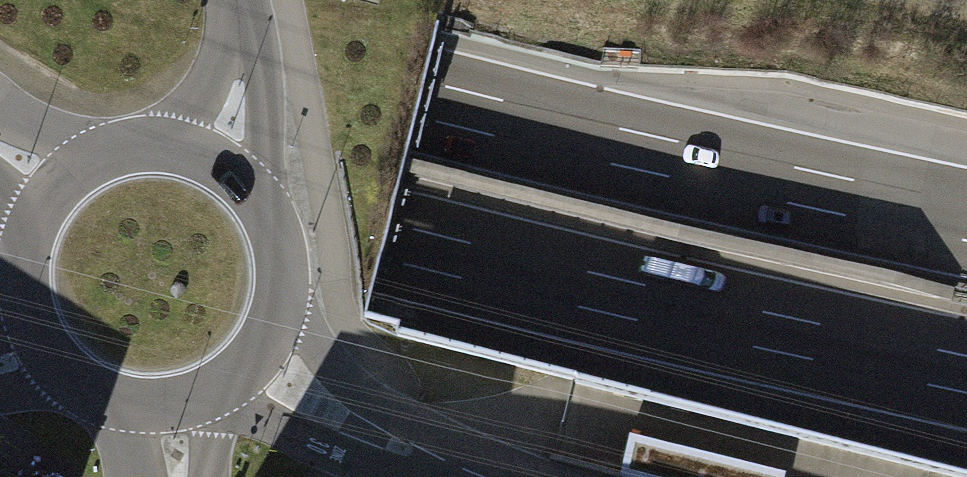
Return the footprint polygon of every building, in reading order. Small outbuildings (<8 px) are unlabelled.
[(625,449),(618,476),(736,476),(625,449)]
